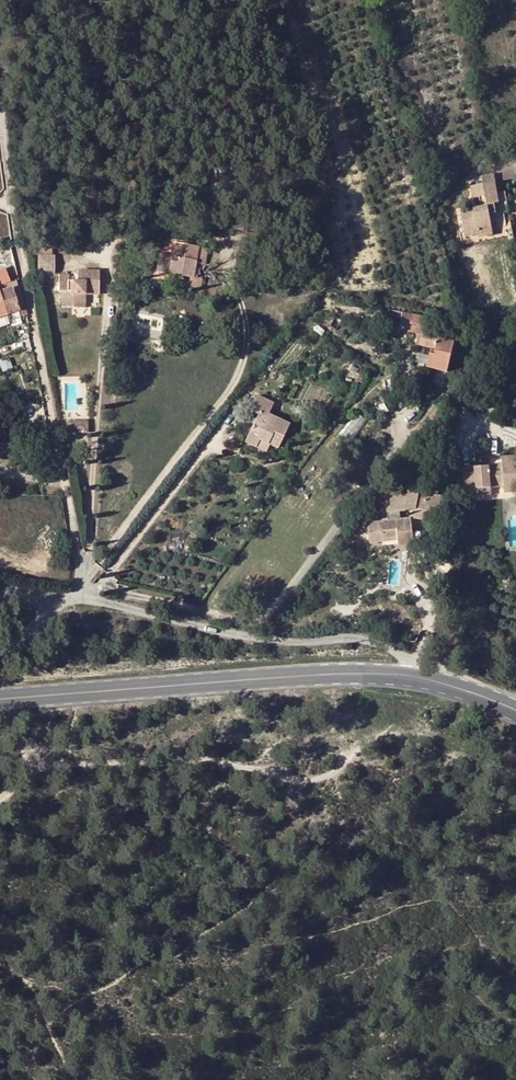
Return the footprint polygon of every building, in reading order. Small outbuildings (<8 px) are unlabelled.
[(486,171),(487,179),(500,177),(499,170),(486,171)] [(466,225),(480,224),(481,230),(482,229),(482,232),(496,230),(493,209),(501,208),(500,198),(512,197),(511,187),(501,188),(500,177),(487,179),(475,180),(476,193),(482,193),(483,203),(463,206),(466,225)] [(180,270),(188,272),(191,273),(198,244),(171,237),(168,250),(170,250),(165,270),(179,274),(180,270)] [(52,264),(46,260),(35,260),(37,282),(52,280),(52,264)] [(64,312),(85,311),(84,297),(84,291),(98,290),(97,273),(92,272),(76,272),(76,284),(67,284),(67,279),(58,279),(58,296),(63,295),(64,312)] [(197,281),(199,275),(191,273),(188,272),(186,281),(197,281)] [(15,275),(1,280),(2,285),(16,283),(15,275)] [(16,283),(2,285),(7,307),(26,305),(23,292),(17,293),(16,283)] [(434,368),(456,372),(461,339),(446,337),(449,320),(397,311),(394,328),(422,332),(420,344),(437,347),(434,368)] [(265,410),(270,400),(254,391),(245,405),(252,410),(238,435),(251,443),(256,435),(263,440),(272,445),(285,422),(265,410)] [(82,416),(68,417),(70,429),(83,428),(82,416)] [(263,440),(256,435),(251,443),(259,447),(263,440)] [(512,485),(512,449),(497,450),(498,458),(470,460),(471,488),(485,488),(485,484),(485,477),(499,477),(500,483),(500,485),(512,485)] [(429,513),(426,503),(424,497),(409,501),(410,508),(414,518),(429,513)]
